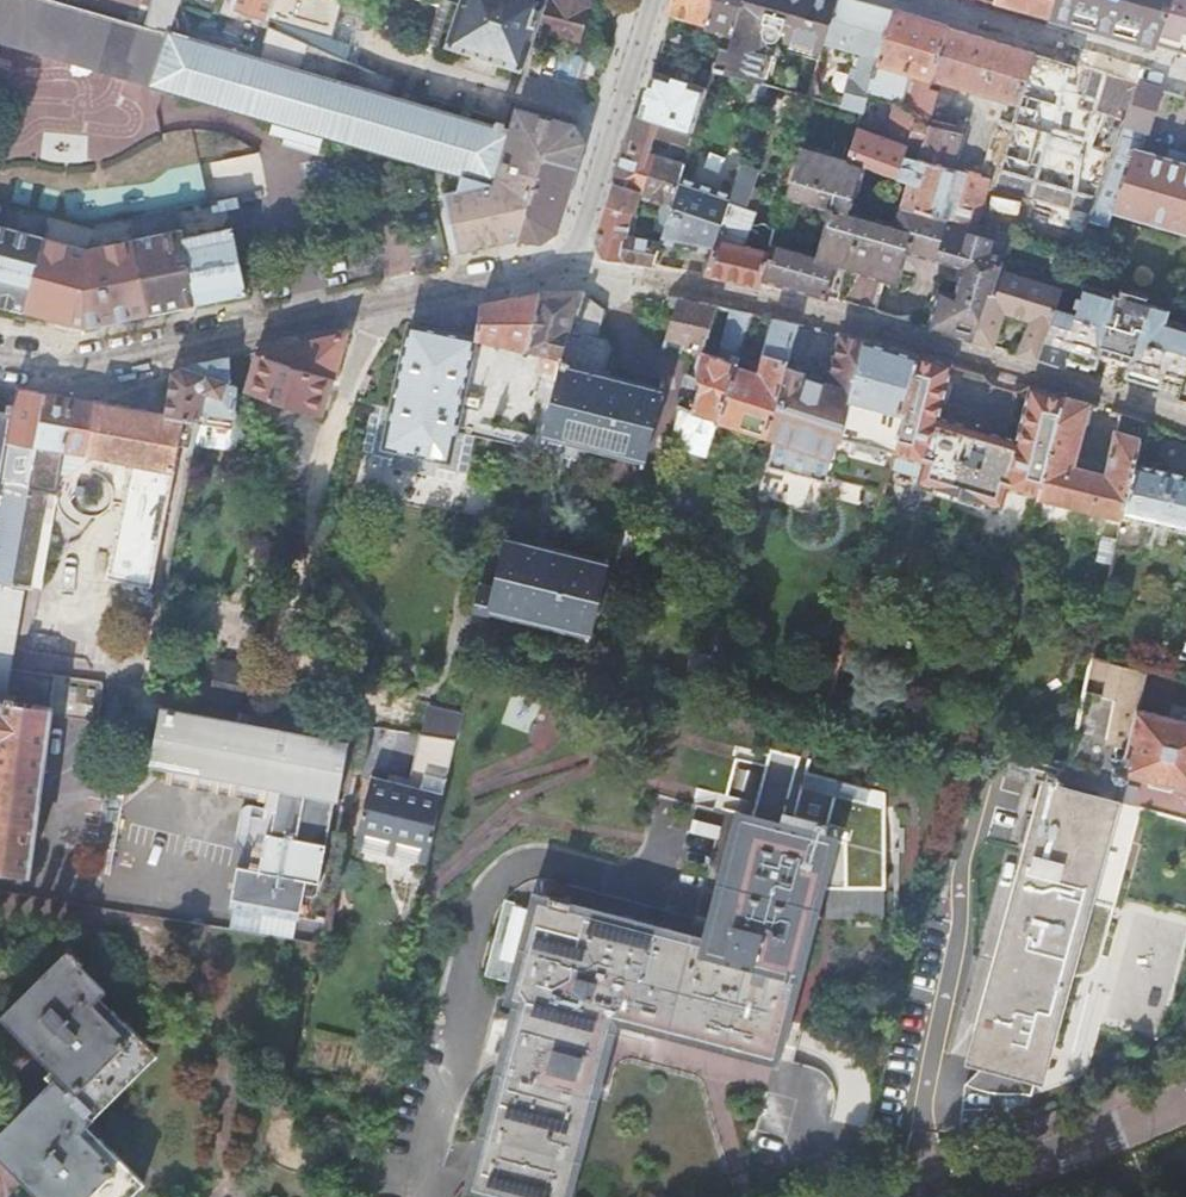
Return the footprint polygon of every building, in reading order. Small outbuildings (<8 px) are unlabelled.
[(152,85),(168,37),(142,29),(42,0),(0,0),(0,41),(152,85)] [(168,37),(169,33),(180,0),(151,0),(142,29),(168,37)] [(263,19),(270,0),(239,0),(236,10),(263,19)] [(391,97),(396,82),(348,61),(351,51),(332,46),(345,5),(329,0),(270,0),(263,19),(250,57),(391,97)] [(437,8),(448,12),(457,15),(446,46),(521,71),(533,33),(580,44),(591,1),(587,0),(412,0),(437,8)] [(733,36),(744,0),(670,0),(666,13),(672,15),(670,19),(674,20),(675,16),(706,25),(705,27),(698,25),(694,35),(707,39),(710,29),(733,36)] [(733,36),(728,51),(719,49),(712,72),(758,84),(759,82),(754,81),(762,56),(767,57),(783,11),(808,19),(815,0),(744,0),(733,36)] [(808,19),(784,91),(807,97),(823,45),(837,0),(815,0),(808,19)] [(841,106),(861,111),(867,92),(893,12),(852,1),(848,0),(837,0),(823,45),(860,56),(855,72),(850,71),(841,106)] [(994,4),(1020,12),(1048,20),(1049,18),(1049,16),(1055,0),(995,0),(994,4)] [(1049,16),(1076,23),(1095,29),(1110,33),(1125,37),(1156,46),(1157,47),(1175,0),(1055,0),(1049,16)] [(1157,47),(1185,55),(1185,0),(1175,0),(1157,47)] [(893,12),(867,92),(910,105),(905,123),(912,125),(902,156),(904,157),(916,160),(918,161),(931,115),(937,94),(928,90),(931,80),(946,28),(924,21),(918,20),(893,12)] [(1001,45),(946,28),(931,80),(995,98),(1017,104),(1018,105),(1033,54),(1001,45)] [(496,128),(497,127),(391,97),(250,57),(205,44),(169,33),(168,37),(152,85),(273,121),(326,136),(466,176),(493,184),(510,131),(505,129),(505,131),(496,128)] [(1075,66),(1033,54),(1018,105),(1017,104),(1011,124),(999,120),(991,146),(990,145),(981,176),(1021,187),(1025,173),(1029,160),(1037,162),(1062,76),(1071,79),(1075,66)] [(648,94),(641,118),(640,120),(657,125),(692,137),(699,115),(708,84),(656,68),(653,79),(648,94)] [(1089,222),(1109,228),(1115,214),(1185,233),(1185,165),(1141,152),(1144,149),(1159,90),(1139,85),(1089,222)] [(493,184),(466,176),(461,192),(447,195),(459,251),(490,244),(519,238),(529,203),(527,203),(532,187),(534,180),(535,181),(542,158),(553,120),(519,109),(513,131),(510,131),(493,184)] [(966,125),(931,115),(918,161),(952,171),(962,138),(966,125)] [(644,195),(655,157),(655,156),(648,153),(651,145),(657,125),(640,120),(641,118),(635,116),(629,137),(614,185),(640,192),(640,194),(644,195)] [(553,120),(542,158),(576,168),(584,143),(576,127),(553,120)] [(326,136),(273,121),(269,135),(322,150),(326,136)] [(692,137),(657,125),(651,145),(687,156),(692,137)] [(695,175),(733,188),(743,157),(705,144),(695,175)] [(771,244),(768,253),(760,280),(762,280),(825,299),(835,263),(896,282),(905,250),(932,258),(949,263),(949,262),(958,264),(958,266),(963,267),(953,297),(941,294),(930,330),(966,340),(974,343),(990,295),(992,296),(999,273),(1010,239),(977,229),(947,220),(930,214),(900,206),(894,226),(850,213),(865,167),(802,148),(801,151),(799,150),(785,197),(826,209),(823,218),(828,219),(821,242),(817,258),(771,244)] [(655,157),(644,195),(663,201),(659,214),(668,216),(678,184),(683,166),(655,157)] [(519,238),(517,244),(520,243),(521,238),(539,242),(556,233),(576,168),(542,158),(535,181),(548,184),(542,201),(538,200),(537,205),(529,203),(519,238)] [(904,206),(930,214),(947,220),(963,174),(952,171),(918,161),(916,160),(912,170),(901,167),(897,178),(911,183),(904,206)] [(724,223),(714,254),(706,277),(759,288),(762,280),(760,280),(768,253),(744,248),(764,191),(747,187),(750,179),(740,176),(733,196),(724,223)] [(989,183),(977,229),(1010,239),(1015,226),(1017,226),(1027,188),(1021,187),(981,176),(980,180),(989,183)] [(668,216),(660,243),(680,247),(714,254),(724,223),(733,196),(678,184),(668,216)] [(635,213),(640,194),(640,192),(614,185),(607,205),(634,213),(635,213)] [(623,259),(628,237),(634,213),(607,205),(595,245),(602,259),(622,263),(623,259)] [(42,239),(0,228),(0,305),(23,311),(42,239)] [(184,238),(197,304),(246,293),(232,228),(184,238)] [(42,239),(23,311),(85,327),(170,309),(197,304),(184,238),(182,231),(86,251),(42,239)] [(628,237),(623,259),(653,266),(660,243),(628,237)] [(1092,271),(1127,281),(1129,276),(1151,282),(1149,287),(1185,298),(1185,295),(1176,292),(1178,283),(1156,277),(1158,270),(1134,263),(1132,270),(1095,259),(1092,271)] [(1063,293),(1044,343),(1038,361),(1064,369),(1066,360),(1093,368),(1096,360),(1098,354),(1130,363),(1128,370),(1126,378),(1158,388),(1161,379),(1163,372),(1185,378),(1185,375),(1185,298),(1149,287),(1151,282),(1129,276),(1127,281),(1092,271),(1092,272),(1088,271),(1085,280),(1089,281),(1086,289),(1067,283),(1066,283),(1063,293)] [(1063,293),(999,273),(992,296),(990,295),(974,343),(994,349),(995,344),(1001,345),(1003,338),(998,337),(1005,313),(1032,321),(1017,355),(1038,361),(1044,343),(1063,293)] [(543,294),(408,321),(407,351),(397,375),(431,397),(428,407),(477,423),(485,425),(487,414),(506,419),(510,405),(491,400),(504,347),(529,353),(551,359),(562,361),(563,361),(574,318),(585,312),(589,292),(543,294)] [(706,305),(680,299),(667,340),(682,344),(683,343),(694,346),(698,334),(708,337),(714,318),(717,307),(706,305)] [(704,420),(751,435),(765,439),(785,369),(795,335),(798,325),(774,319),(758,374),(737,368),(752,315),(737,312),(730,310),(721,345),(723,345),(719,358),(703,354),(695,380),(702,382),(692,416),(704,420)] [(246,388),(245,391),(335,420),(338,411),(352,415),(380,327),(257,352),(246,388)] [(764,468),(823,485),(825,479),(828,480),(864,342),(840,336),(825,385),(801,378),(802,373),(785,369),(765,439),(772,441),(764,468)] [(892,351),(864,342),(828,480),(884,496),(890,472),(919,359),(892,351)] [(1098,354),(1096,360),(1128,370),(1130,363),(1098,354)] [(173,373),(165,413),(165,415),(185,418),(197,420),(197,423),(193,445),(228,450),(233,446),(233,443),(256,438),(250,415),(232,417),(236,385),(228,382),(227,358),(181,367),(173,373)] [(890,472),(918,480),(918,482),(1002,506),(1007,487),(1037,496),(1061,400),(1031,391),(1016,442),(984,433),(985,428),(967,423),(965,428),(935,419),(939,406),(943,407),(949,384),(944,382),(948,367),(919,359),(890,472)] [(579,413),(572,441),(585,445),(645,460),(664,388),(661,388),(659,393),(567,369),(565,375),(585,380),(583,388),(586,388),(583,399),(569,395),(565,410),(579,413)] [(1183,386),(1185,378),(1163,372),(1161,379),(1183,386)] [(16,388),(12,411),(7,442),(9,442),(0,493),(0,582),(13,585),(32,470),(45,472),(46,466),(49,467),(50,465),(46,464),(49,450),(130,465),(107,579),(123,582),(118,605),(130,607),(135,584),(152,588),(185,418),(165,415),(165,413),(16,388)] [(477,423),(428,407),(375,396),(362,443),(372,446),(370,456),(453,477),(455,467),(465,470),(475,433),(477,423)] [(1085,407),(1061,400),(1037,496),(1122,517),(1134,465),(1143,424),(1120,417),(1109,466),(1074,456),(1085,407)] [(9,442),(7,442),(12,411),(0,409),(0,493),(9,442)] [(485,425),(477,423),(475,433),(528,447),(529,440),(484,426),(485,425)] [(541,444),(529,440),(528,447),(555,454),(534,547),(543,549),(562,470),(572,472),(574,461),(581,463),(585,445),(572,441),(570,449),(542,441),(541,444)] [(1122,517),(1123,518),(1116,548),(1132,552),(1139,547),(1145,522),(1185,532),(1185,477),(1134,465),(1122,517)] [(1002,506),(918,482),(916,490),(1000,514),(1002,506)] [(494,585),(487,613),(492,615),(492,614),(494,606),(591,631),(609,566),(543,549),(534,547),(527,545),(509,540),(511,534),(507,534),(494,585)] [(476,611),(487,613),(494,585),(483,582),(476,611)] [(494,606),(492,614),(589,639),(591,631),(494,606)] [(172,622),(159,619),(155,636),(169,639),(172,622)] [(1062,760),(1057,777),(1049,774),(1047,783),(1045,782),(976,1027),(1041,1045),(1073,931),(1072,931),(1097,835),(1105,837),(1114,801),(1120,803),(1120,805),(1185,823),(1185,721),(1137,709),(1132,727),(1109,721),(1122,665),(1122,664),(1091,657),(1067,761),(1062,760)] [(241,691),(246,664),(214,660),(212,679),(193,677),(191,696),(238,703),(241,691)] [(28,872),(50,714),(101,720),(106,680),(8,666),(3,699),(0,698),(0,868),(28,872)] [(281,786),(279,798),(275,817),(252,813),(243,865),(240,865),(233,905),(315,919),(334,808),(330,807),(332,795),(336,796),(336,797),(339,798),(348,739),(160,706),(151,765),(174,769),(175,767),(281,786)] [(457,739),(459,728),(462,716),(428,709),(423,732),(457,739)] [(407,783),(370,775),(356,838),(429,854),(456,741),(423,735),(420,734),(407,783)] [(472,1187),(508,1196),(565,1196),(614,1015),(775,1058),(840,818),(748,793),(706,949),(670,940),(672,933),(539,897),(538,899),(504,890),(481,974),(516,984),(512,997),(522,999),(472,1187)] [(1041,1045),(976,1027),(976,1028),(967,1061),(1043,1081),(1120,805),(1120,803),(1114,801),(1105,837),(1097,835),(1072,931),(1073,931),(1041,1045)] [(94,835),(94,874),(204,877),(204,837),(94,835)] [(146,1183),(102,1140),(95,1146),(82,1132),(158,1055),(114,1012),(107,1018),(94,1004),(106,992),(80,965),(83,962),(71,949),(2,1017),(54,1069),(48,1076),(53,1082),(0,1137),(0,1154),(43,1196),(133,1196),(146,1183)]
